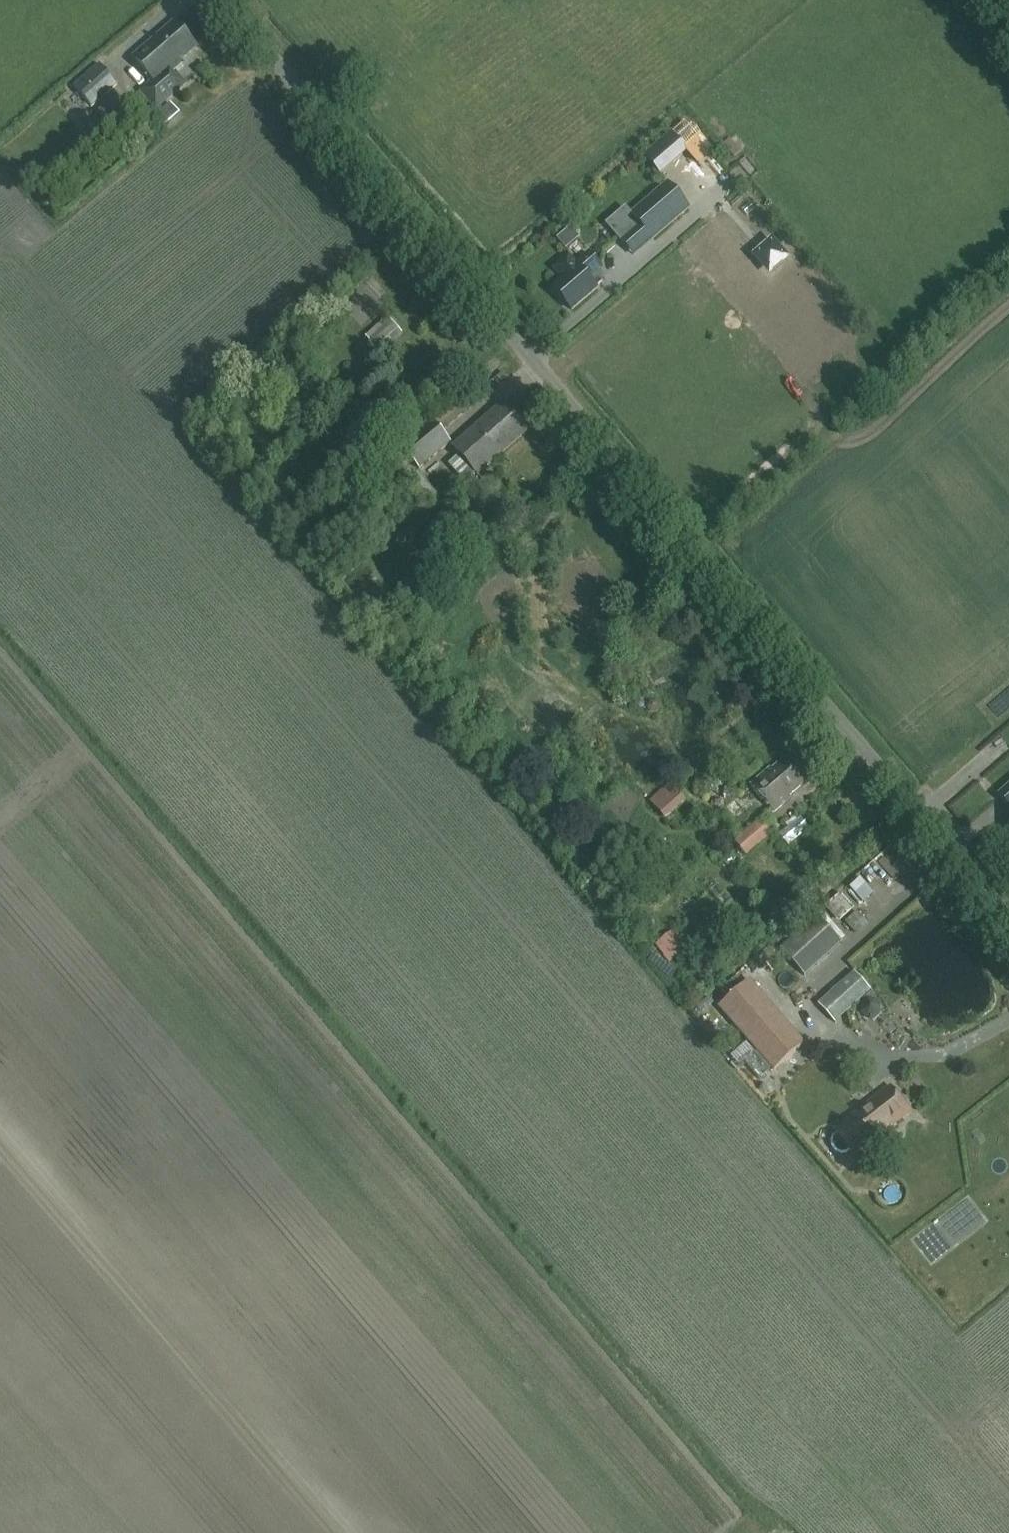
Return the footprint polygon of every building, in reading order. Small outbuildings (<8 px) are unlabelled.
[(197,46),(176,22),(134,58),(154,80),(143,90),(158,107),(156,108),(157,109),(186,84),(185,83),(183,84),(174,73),(184,64),(180,60),(197,46)] [(89,108),(117,86),(100,66),(74,88),(89,108)] [(163,128),(180,113),(170,102),(154,117),(163,128)] [(663,168),(692,146),(683,133),(653,156),(663,168)] [(688,207),(668,183),(613,230),(634,254),(688,207)] [(601,269),(590,255),(589,254),(576,265),(569,256),(554,268),(564,279),(553,288),(571,310),(596,289),(595,288),(602,283),(602,274),(599,270),(601,269)] [(402,334),(388,319),(365,339),(379,354),(402,334)] [(499,457),(527,433),(504,407),(484,425),(483,424),(453,449),(459,456),(450,464),(465,482),(474,474),(475,475),(498,456),(499,457)] [(458,445),(481,424),(474,417),(451,437),(458,445)] [(418,468),(450,443),(432,421),(400,446),(418,468)] [(437,495),(418,473),(414,476),(410,472),(400,480),(423,507),(437,495)] [(788,796),(814,775),(794,751),(769,772),(767,771),(750,785),(775,811),(789,798),(788,796)] [(998,794),(1008,808),(1008,785),(998,794)] [(667,819),(687,801),(675,787),(655,806),(667,819)] [(747,854),(777,828),(766,816),(736,842),(747,854)] [(783,833),(789,843),(814,829),(809,819),(783,833)] [(861,901),(877,892),(866,874),(851,883),(861,901)] [(832,898),(841,917),(856,910),(847,891),(832,898)] [(841,942),(817,915),(780,949),(804,976),(841,942)] [(657,940),(673,961),(689,948),(673,927),(657,940)] [(870,990),(854,972),(818,1004),(835,1022),(870,990)] [(804,1044),(749,981),(720,1006),(774,1069),(804,1044)] [(846,1155),(850,1152),(853,1157),(910,1113),(890,1087),(833,1131),(836,1134),(833,1137),(831,1141),(831,1147),(836,1154),(841,1156),(846,1155)]
